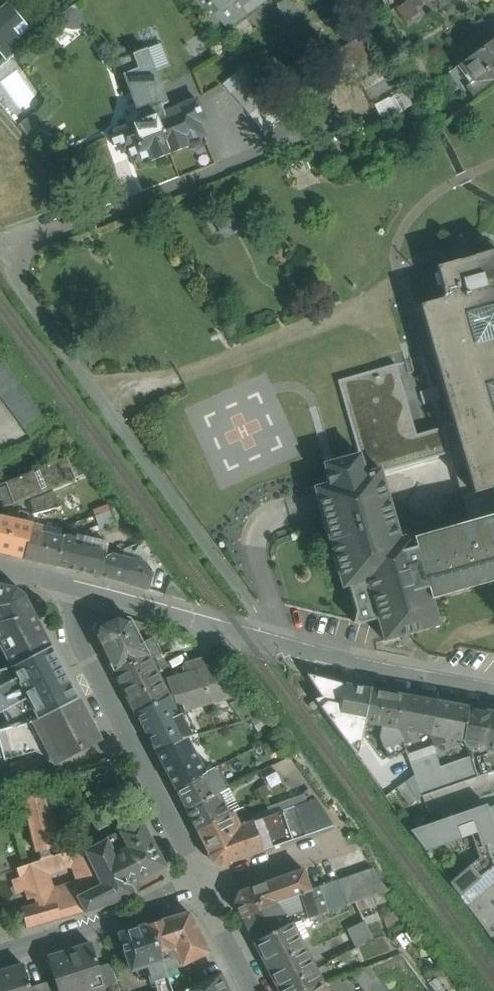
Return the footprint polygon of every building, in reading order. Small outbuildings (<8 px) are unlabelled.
[(217,31),(259,0),(194,0),(217,31)] [(390,11),(398,4),(404,0),(389,0),(390,11)] [(398,4),(407,15),(421,5),(417,0),(404,0),(398,4)] [(27,26),(0,2),(0,54),(1,55),(27,26)] [(463,32),(477,51),(493,39),(493,35),(482,19),(463,32)] [(461,64),(474,81),(475,82),(490,71),(493,67),(493,39),(477,51),(461,64)] [(196,100),(164,113),(161,105),(164,97),(159,86),(165,84),(163,80),(158,82),(151,64),(137,69),(170,153),(188,146),(186,142),(203,136),(199,122),(204,121),(196,100)] [(285,117),(241,67),(222,83),(267,133),(285,117)] [(146,119),(115,131),(122,151),(127,149),(134,163),(150,156),(152,160),(170,153),(137,69),(124,74),(137,107),(144,112),(146,119)] [(475,82),(474,81),(466,86),(474,97),(493,82),(493,77),(490,71),(475,82)] [(436,267),(445,298),(420,305),(454,424),(443,427),(450,451),(463,496),(493,487),(493,403),(490,389),(493,388),(493,335),(476,340),(470,318),(493,311),(493,251),(436,267)] [(0,359),(0,394),(28,433),(49,425),(0,359)] [(339,380),(359,454),(365,473),(380,469),(450,451),(443,427),(418,434),(397,365),(339,380)] [(413,534),(400,538),(387,492),(380,469),(365,473),(359,454),(329,462),(324,464),(329,483),(314,487),(320,507),(343,587),(349,585),(356,610),(353,622),(360,624),(378,619),(384,640),(439,625),(432,599),(493,581),(493,514),(470,521),(414,537),(413,534)] [(67,457),(5,482),(14,503),(75,478),(67,457)] [(463,496),(470,521),(493,514),(493,487),(463,496)] [(55,492),(31,501),(33,514),(60,506),(55,492)] [(0,516),(0,553),(23,558),(32,522),(26,521),(28,513),(19,511),(17,519),(0,516)] [(106,512),(95,515),(97,521),(108,517),(106,512)] [(62,537),(41,532),(43,525),(32,522),(23,558),(56,566),(63,537),(62,537)] [(107,545),(91,541),(90,545),(78,542),(77,544),(74,543),(75,536),(63,535),(62,537),(63,537),(56,566),(99,576),(104,557),(107,545)] [(139,543),(112,554),(129,559),(146,563),(150,558),(139,543)] [(129,559),(112,554),(104,557),(99,576),(123,582),(129,559)] [(146,563),(129,559),(123,582),(147,589),(152,572),(146,563)] [(15,587),(15,588),(0,584),(0,647),(10,667),(11,666),(50,646),(51,646),(51,645),(50,645),(25,595),(24,594),(16,588),(15,587)] [(116,615),(97,624),(96,624),(94,632),(114,671),(145,656),(145,657),(147,656),(149,659),(158,656),(150,639),(142,643),(130,619),(116,615)] [(50,646),(11,666),(20,683),(15,685),(20,695),(25,692),(32,706),(38,719),(77,698),(50,646)] [(145,656),(114,671),(136,713),(168,697),(221,682),(207,663),(204,665),(201,657),(175,666),(178,676),(167,679),(170,688),(165,690),(149,659),(147,656),(145,657),(145,656)] [(371,689),(345,684),(307,674),(322,697),(315,699),(349,746),(356,740),(361,741),(365,722),(364,722),(371,689)] [(168,697),(136,713),(157,753),(186,737),(191,736),(191,735),(180,714),(177,716),(174,711),(178,708),(177,705),(182,703),(184,710),(231,696),(221,682),(168,697)] [(404,695),(371,689),(364,722),(365,722),(377,725),(374,739),(383,760),(388,757),(406,750),(397,728),(398,729),(404,695)] [(244,694),(235,701),(230,703),(242,721),(258,714),(244,694)] [(436,701),(404,695),(398,729),(429,735),(436,701)] [(25,725),(24,723),(0,730),(0,742),(5,760),(48,747),(54,759),(77,747),(80,752),(100,741),(99,739),(98,740),(85,715),(87,715),(78,698),(38,719),(25,725)] [(467,707),(436,701),(429,735),(463,741),(467,707)] [(32,706),(26,709),(31,721),(38,719),(32,706)] [(477,757),(482,776),(493,772),(493,768),(490,753),(490,750),(487,749),(493,712),(467,707),(463,741),(468,751),(478,747),(484,748),(486,754),(477,757)] [(186,737),(157,753),(175,788),(205,773),(204,772),(193,750),(203,745),(197,733),(191,735),(191,736),(186,737)] [(419,746),(405,751),(410,764),(423,759),(421,753),(419,748),(419,746)] [(471,755),(445,764),(444,761),(439,762),(447,788),(478,777),(471,755)] [(438,759),(412,768),(422,796),(447,788),(439,762),(438,759)] [(205,773),(175,788),(186,810),(218,793),(218,794),(225,790),(213,768),(204,772),(205,773)] [(316,799),(296,771),(289,776),(307,802),(316,799)] [(42,792),(23,797),(37,852),(48,849),(56,847),(52,831),(54,826),(55,822),(54,820),(54,817),(52,814),(51,812),(49,810),(47,809),(42,792)] [(218,793),(186,810),(197,831),(230,815),(229,814),(218,794),(218,793)] [(334,826),(316,799),(307,802),(294,806),(305,836),(334,826)] [(472,800),(449,808),(452,816),(474,808),(472,800)] [(411,830),(426,850),(472,834),(480,857),(450,883),(461,896),(493,867),(493,863),(487,844),(493,841),(493,826),(488,808),(486,804),(474,808),(452,816),(411,830)] [(254,820),(252,821),(263,851),(305,836),(294,806),(254,820)] [(165,866),(136,810),(120,819),(125,829),(105,839),(129,884),(165,866)] [(230,815),(197,831),(213,862),(220,866),(263,851),(252,821),(254,820),(253,816),(245,819),(246,823),(240,825),(233,812),(229,814),(230,815)] [(100,884),(76,896),(78,900),(58,906),(62,919),(84,912),(85,913),(110,904),(135,895),(129,884),(105,839),(83,851),(84,853),(100,884)] [(50,855),(48,849),(40,851),(42,858),(40,859),(40,860),(16,868),(27,900),(36,897),(38,902),(56,897),(58,906),(78,900),(76,896),(100,884),(84,853),(82,854),(79,847),(52,856),(52,855),(50,855)] [(373,868),(347,877),(356,901),(387,890),(373,868)] [(303,869),(239,891),(234,902),(242,917),(275,902),(301,893),(311,890),(303,869)] [(347,877),(326,884),(318,887),(327,911),(327,912),(356,902),(356,901),(347,877)] [(468,906),(475,915),(493,898),(493,883),(468,906)] [(311,890),(301,893),(306,909),(309,917),(327,911),(318,887),(311,890)] [(387,890),(356,901),(356,902),(360,910),(394,898),(387,890)] [(275,902),(242,917),(255,942),(286,925),(288,924),(283,914),(298,909),(299,911),(306,909),(301,893),(275,902)] [(38,902),(20,907),(27,929),(62,919),(58,906),(56,897),(38,902)] [(475,915),(493,941),(493,898),(475,915)] [(189,912),(146,925),(160,953),(174,948),(182,966),(210,953),(189,912)] [(368,918),(349,928),(357,946),(377,936),(368,918)] [(286,925),(255,942),(281,990),(299,990),(320,981),(290,924),(286,925)] [(119,934),(123,947),(121,947),(126,960),(128,960),(131,971),(149,965),(157,990),(172,990),(166,971),(160,953),(146,925),(119,934)] [(47,958),(54,980),(57,990),(95,990),(104,988),(98,967),(91,945),(47,958)] [(174,948),(160,953),(166,971),(182,966),(174,948)] [(110,963),(98,967),(104,988),(117,984),(110,963)] [(0,971),(0,990),(31,990),(30,987),(23,965),(0,971)] [(352,971),(354,975),(353,976),(364,990),(386,990),(370,965),(352,971)] [(185,990),(229,990),(220,973),(185,990)] [(42,983),(45,990),(57,990),(54,980),(42,983)] [(299,990),(328,990),(321,981),(320,981),(299,990)]
